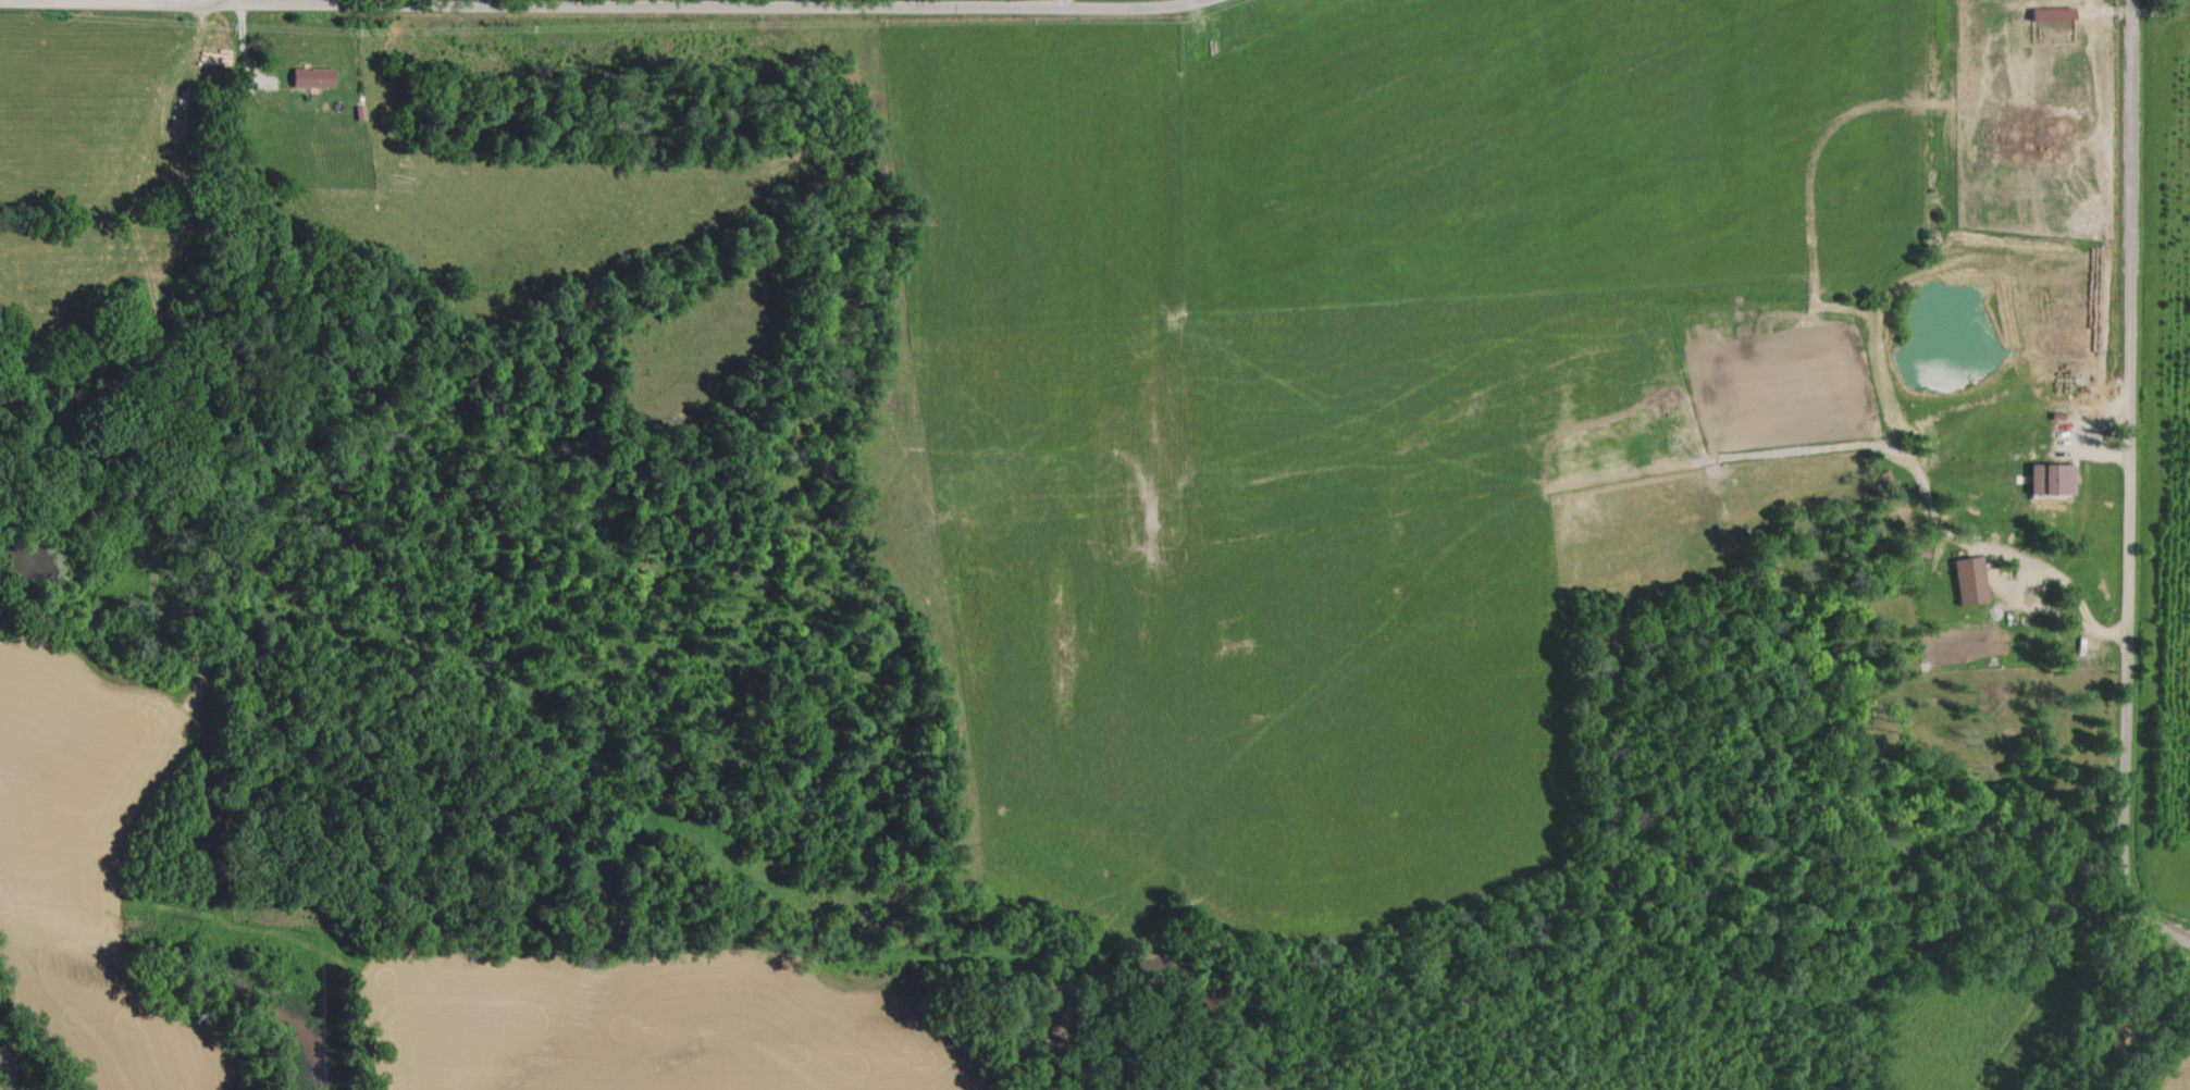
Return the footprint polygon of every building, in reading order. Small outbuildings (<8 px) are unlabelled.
[(289,87),(331,86),(331,67),(289,68),(289,87)] [(2027,494),(2071,495),(2071,465),(2028,463),(2027,494)] [(1957,605),(1986,601),(1979,555),(1950,560),(1957,605)]
